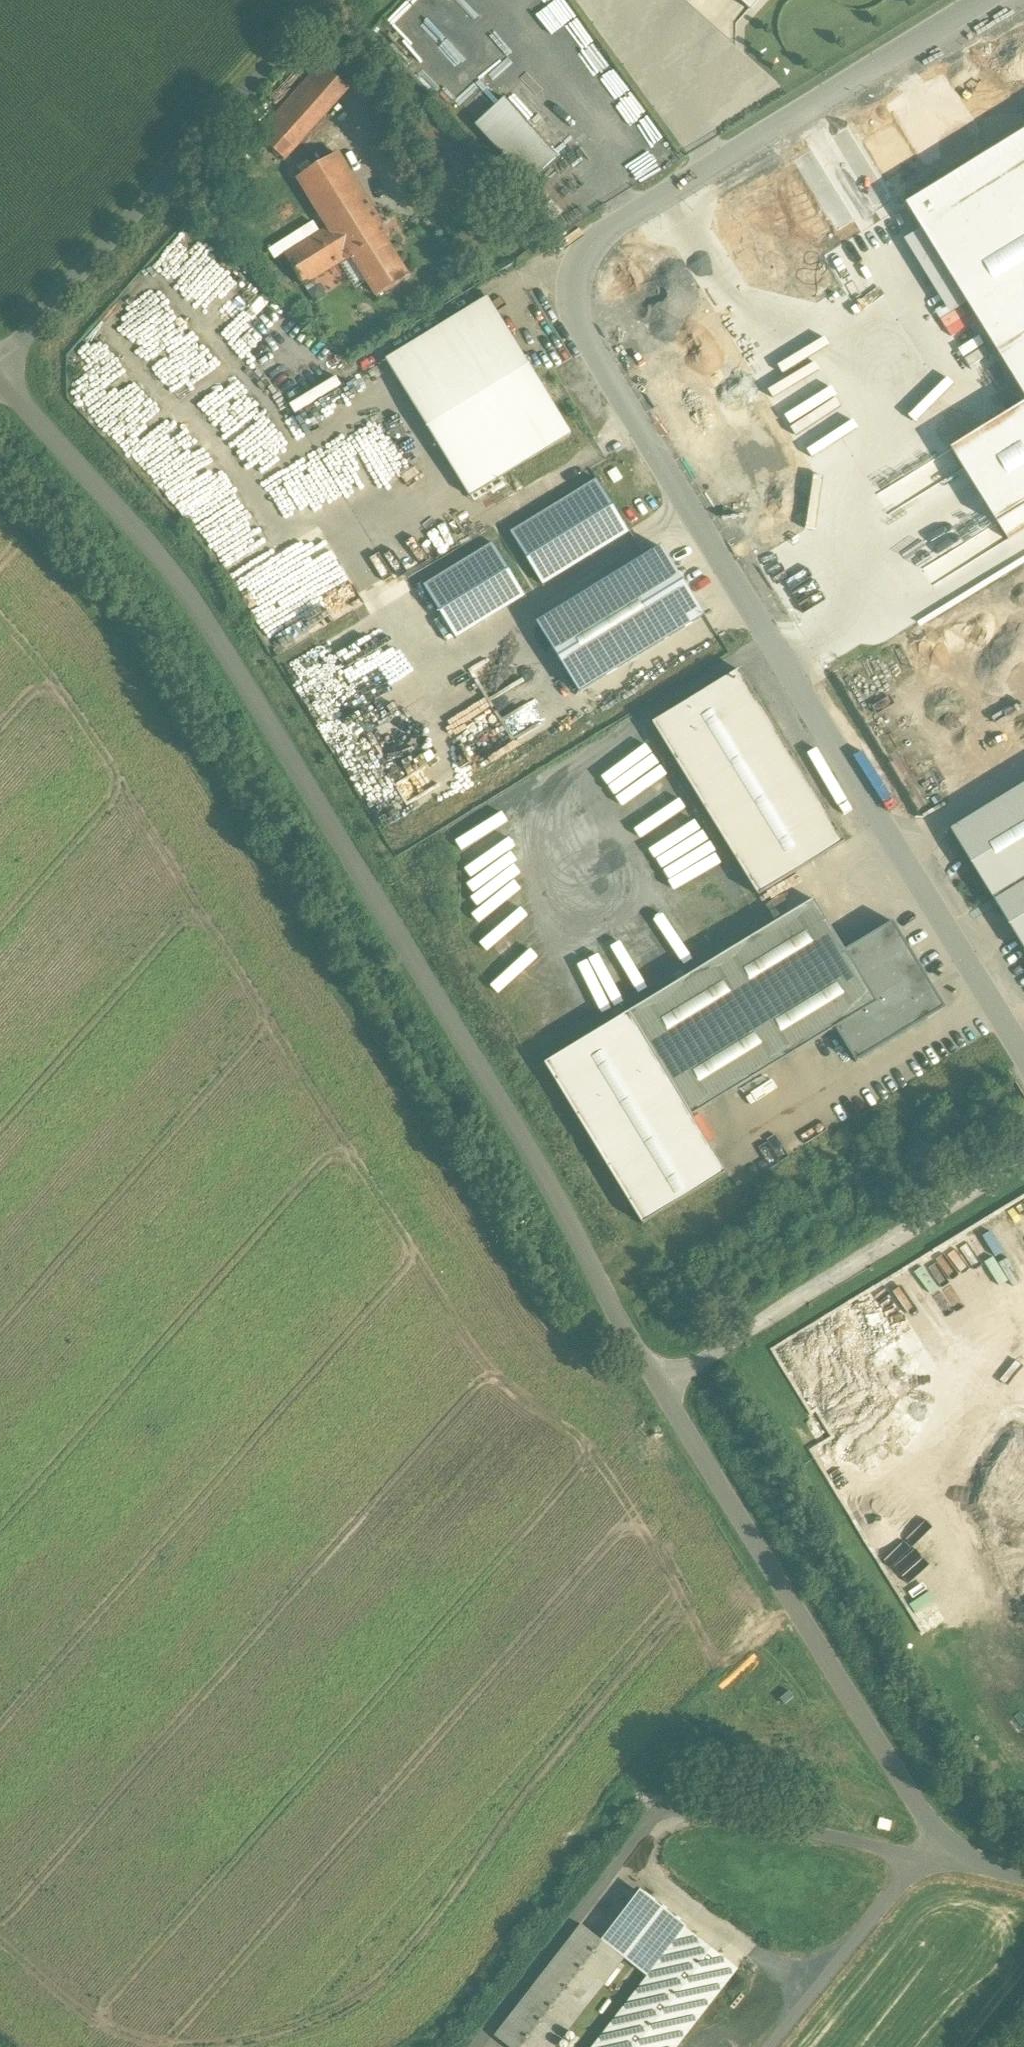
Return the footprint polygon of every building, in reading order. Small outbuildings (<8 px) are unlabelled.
[(750,10),(759,0),(739,0),(750,10)] [(322,64),(258,136),(285,159),(349,88),(322,64)] [(559,157),(504,97),(474,125),(529,185),(559,157)] [(906,206),(1023,398),(1023,132),(906,206)] [(349,143),(341,148),(351,164),(359,159),(349,143)] [(339,154),(299,178),(330,229),(321,235),(286,257),(304,285),(319,275),(335,265),(348,257),(385,238),(389,236),(339,154)] [(286,257),(321,235),(314,224),(270,251),(278,263),(286,257)] [(385,238),(348,257),(350,260),(355,257),(379,296),(409,277),(385,238)] [(335,265),(319,275),(324,283),(340,273),(335,265)] [(571,434),(489,300),(387,362),(469,497),(571,434)] [(997,527),(1023,510),(1023,405),(953,451),(997,527)] [(617,468),(609,474),(614,484),(622,478),(617,468)] [(597,480),(511,533),(543,585),(629,532),(597,480)] [(493,544),(424,587),(456,639),(525,596),(493,544)] [(662,548),(538,625),(579,692),(704,616),(662,548)] [(740,671),(654,723),(759,895),(845,842),(740,671)] [(951,831),(1023,951),(1023,786),(951,831)] [(814,900),(629,1013),(692,1117),(835,1029),(877,1004),(845,951),(814,900)] [(894,922),(845,951),(877,1004),(835,1029),(856,1063),(946,1009),(894,922)] [(629,1013),(546,1064),(644,1224),(727,1173),(692,1117),(629,1013)] [(641,1890),(601,1939),(623,1957),(648,1976),(686,1928),(687,1926),(641,1890)] [(497,2036),(511,2046),(553,2046),(623,1957),(601,1939),(584,1925),(497,2036)] [(594,2046),(676,2046),(737,1968),(686,1928),(648,1976),(594,2046)]
